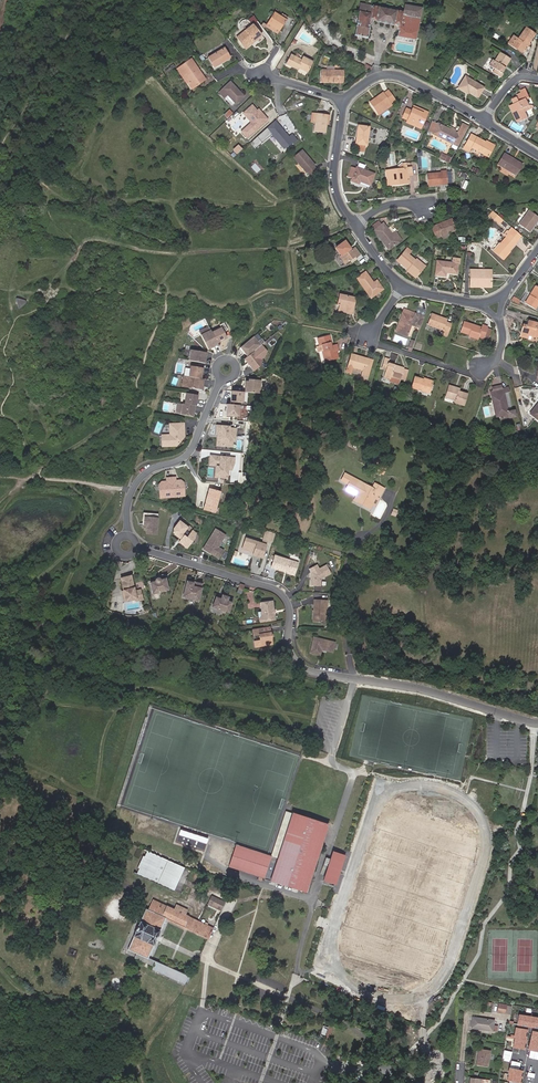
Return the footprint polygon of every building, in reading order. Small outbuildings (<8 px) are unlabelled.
[(398,36),(416,40),(424,6),(405,2),(403,11),(375,6),(374,9),(369,7),(368,12),(360,11),(355,35),(368,38),(371,23),(373,23),(374,19),(376,20),(376,21),(383,22),(382,23),(388,24),(395,25),(396,24),(398,24),(397,28),(399,29),(398,36)] [(360,11),(368,12),(369,7),(374,9),(375,6),(362,3),(360,11)] [(277,9),(268,24),(280,31),(291,15),(285,11),(284,13),(277,9)] [(239,36),(247,44),(254,37),(256,40),(263,34),(254,22),(239,36)] [(529,44),(531,42),(537,33),(527,25),(520,36),(517,34),(510,43),(518,48),(524,52),(529,44)] [(228,45),(210,53),(214,62),(222,58),(223,60),(232,55),(228,45)] [(309,70),(314,60),(306,56),(304,58),(294,52),(289,60),(300,66),(300,65),(309,70)] [(511,59),(502,53),(497,61),(494,60),(491,65),(496,69),(494,72),(502,77),(504,73),(503,72),(506,67),(505,66),(508,62),(509,62),(511,59)] [(194,87),(208,77),(193,56),(182,63),(193,79),(190,80),(194,87)] [(193,79),(182,63),(178,66),(188,81),(190,80),(193,79)] [(344,70),(324,69),(323,80),(344,82),(344,70)] [(484,87),(466,76),(460,86),(478,98),(484,87)] [(229,92),(238,100),(245,94),(232,79),(221,89),(226,94),(229,92)] [(385,90),(371,100),(378,108),(391,98),(392,99),(397,96),(390,87),(386,91),(385,90)] [(518,111),(515,112),(518,117),(519,116),(521,121),(530,117),(526,108),(532,105),(528,97),(527,98),(524,93),(519,95),(520,96),(515,98),(517,102),(514,103),(518,111)] [(391,98),(378,108),(381,112),(394,101),(392,99),(391,98)] [(243,130),(249,136),(269,117),(260,107),(259,108),(254,103),(245,111),(247,114),(253,120),(243,130)] [(424,124),(430,110),(425,108),(424,110),(413,105),(412,107),(407,105),(403,115),(424,124)] [(230,110),(225,115),(228,118),(233,113),(230,110)] [(320,112),(319,121),(318,130),(328,131),(331,114),(320,112)] [(291,144),(299,137),(294,131),(291,134),(277,118),(252,140),(256,144),(261,139),(263,141),(274,132),(286,145),(289,142),(291,144)] [(460,132),(440,120),(435,131),(455,141),(460,132)] [(370,126),(359,124),(357,142),(367,144),(370,126)] [(487,142),(488,141),(473,132),(464,149),(471,152),(474,146),(489,155),(494,146),(487,142)] [(244,148),(241,144),(235,149),(239,153),(244,148)] [(305,149),(296,156),(308,170),(309,169),(312,172),(318,167),(316,164),(317,163),(305,149)] [(523,163),(505,151),(498,162),(517,174),(523,163)] [(440,158),(448,162),(451,157),(442,153),(440,158)] [(375,172),(358,165),(358,167),(352,165),(348,175),(353,177),(353,179),(359,182),(360,179),(370,183),(375,172)] [(405,180),(405,183),(410,182),(409,174),(414,173),(413,165),(408,165),(408,167),(400,168),(389,169),(391,184),(397,183),(397,180),(405,180)] [(428,173),(429,185),(443,184),(443,185),(449,184),(448,170),(442,171),(442,172),(428,173)] [(531,210),(520,223),(531,232),(537,222),(537,216),(531,210)] [(491,215),(499,222),(503,219),(494,211),(491,215)] [(394,233),(386,221),(384,223),(381,219),(374,223),(377,227),(376,228),(390,247),(399,241),(393,233),(394,233)] [(452,219),(432,225),(435,237),(441,235),(443,238),(451,236),(449,232),(456,230),(452,219)] [(514,233),(516,231),(513,228),(509,232),(508,231),(505,234),(507,237),(495,249),(503,257),(516,244),(515,243),(518,240),(514,236),(515,235),(514,233)] [(394,233),(393,233),(399,241),(404,237),(399,230),(394,233)] [(522,236),(516,231),(514,233),(515,235),(514,236),(518,240),(522,236)] [(342,255),(348,262),(360,253),(354,246),(351,248),(345,240),(336,246),(342,255)] [(398,259),(410,268),(411,266),(419,273),(426,264),(417,257),(416,259),(409,253),(412,249),(409,246),(398,259)] [(437,264),(436,278),(446,278),(446,274),(457,274),(457,264),(459,264),(459,259),(452,259),(452,264),(437,264)] [(411,266),(410,268),(409,269),(417,275),(419,273),(411,266)] [(479,273),(471,273),(471,287),(481,287),(481,284),(491,284),(491,270),(479,269),(479,273)] [(375,283),(373,281),(366,270),(357,276),(371,296),(384,287),(379,280),(375,283)] [(537,286),(532,294),(531,293),(528,291),(522,300),(536,309),(537,305),(537,286)] [(356,297),(340,292),(339,298),(341,299),(339,304),(340,304),(339,308),(349,311),(351,304),(353,305),(355,301),(356,297)] [(522,300),(515,296),(512,299),(519,304),(522,300)] [(28,301),(16,298),(19,308),(28,301)] [(402,319),(398,331),(408,335),(416,314),(419,316),(420,314),(417,313),(417,312),(407,308),(405,312),(403,311),(400,318),(402,319)] [(439,318),(440,316),(432,312),(428,323),(443,328),(441,333),(447,335),(451,324),(446,322),(446,320),(439,318)] [(461,331),(469,334),(470,333),(478,336),(483,338),(484,337),(487,327),(487,326),(482,324),(482,327),(464,321),(461,331)] [(528,321),(527,325),(527,328),(523,326),(521,333),(527,335),(527,334),(534,336),(537,337),(537,324),(528,321)] [(226,330),(222,323),(218,325),(219,328),(210,333),(215,343),(225,338),(222,332),(226,330)] [(215,343),(210,333),(207,327),(202,330),(204,333),(199,335),(206,350),(216,345),(215,343)] [(239,347),(246,355),(260,343),(263,341),(256,333),(239,347)] [(325,360),(339,357),(337,350),(339,349),(337,341),(332,343),(331,338),(328,339),(327,336),(318,338),(320,345),(316,346),(318,351),(323,350),(325,360)] [(260,343),(246,355),(243,358),(253,369),(259,364),(256,361),(263,356),(265,350),(260,343)] [(187,361),(203,363),(205,352),(188,350),(187,361)] [(353,366),(363,369),(360,379),(366,381),(373,359),(352,353),(346,371),(351,372),(353,366)] [(390,357),(386,356),(383,365),(386,367),(384,374),(390,376),(391,374),(401,377),(404,367),(388,362),(390,357)] [(200,379),(201,368),(189,366),(187,377),(200,379)] [(415,374),(412,385),(429,390),(432,381),(423,378),(424,377),(415,374)] [(182,377),(181,387),(201,390),(203,379),(182,377)] [(259,378),(248,378),(247,380),(245,380),(244,391),(259,391),(259,378)] [(455,398),(454,401),(464,404),(468,393),(459,390),(460,388),(450,384),(446,395),(455,398)] [(508,388),(491,392),(492,396),(493,396),(499,416),(509,414),(510,418),(516,416),(515,411),(508,412),(507,408),(511,407),(508,392),(509,392),(508,388)] [(243,401),(243,391),(230,391),(230,400),(243,401)] [(199,395),(187,393),(185,404),(198,406),(199,395)] [(238,415),(239,403),(225,402),(224,414),(238,415)] [(196,406),(179,403),(178,414),(182,415),(195,417),(196,406)] [(187,438),(186,424),(172,425),(173,436),(165,437),(166,448),(180,447),(185,441),(185,438),(187,438)] [(231,426),(218,426),(218,434),(222,434),(222,445),(235,446),(235,439),(237,440),(238,428),(231,428),(231,426)] [(238,455),(214,454),(213,464),(223,464),(223,475),(232,476),(232,467),(236,467),(238,460),(238,455)] [(378,465),(380,461),(377,459),(372,469),(375,470),(378,465)] [(383,475),(389,465),(381,460),(380,461),(378,465),(375,470),(375,471),(383,475)] [(187,477),(184,474),(179,475),(178,471),(169,472),(169,475),(164,476),(162,479),(163,492),(188,490),(187,477)] [(380,498),(384,490),(375,485),(372,489),(343,472),(340,478),(348,482),(345,487),(357,494),(353,501),(363,506),(367,500),(371,502),(375,495),(380,498)] [(225,487),(213,484),(207,504),(218,508),(225,487)] [(372,511),(380,498),(375,495),(371,502),(367,500),(363,506),(372,511)] [(158,516),(159,512),(143,511),(143,524),(147,525),(147,524),(149,524),(149,522),(144,522),(145,515),(158,516)] [(157,533),(158,516),(145,515),(144,522),(149,522),(149,524),(147,524),(147,525),(147,532),(157,533)] [(182,533),(188,526),(180,519),(174,527),(176,529),(176,531),(174,533),(179,537),(180,536),(182,537),(178,541),(186,547),(194,537),(196,533),(192,530),(187,537),(182,533)] [(217,544),(224,532),(214,526),(202,546),(218,555),(223,547),(217,544)] [(241,546),(247,548),(249,547),(252,548),(252,550),(251,552),(261,555),(265,542),(244,535),(241,546)] [(287,568),(293,570),(297,559),(274,552),(270,564),(282,568),(282,566),(286,567),(287,568)] [(329,570),(324,561),(317,565),(315,562),(306,566),(308,569),(310,574),(310,576),(308,582),(318,583),(318,576),(329,570)] [(169,588),(166,575),(160,574),(161,579),(151,581),(154,592),(169,588)] [(136,589),(133,578),(123,580),(125,589),(125,592),(124,592),(125,599),(137,597),(138,599),(143,597),(141,588),(136,589)] [(198,592),(202,581),(195,579),(194,584),(192,583),(193,580),(193,579),(188,578),(187,578),(186,583),(183,592),(191,595),(198,597),(199,592),(198,592)] [(226,610),(231,597),(225,595),(224,599),(223,599),(224,597),(220,596),(219,597),(213,595),(210,605),(226,610)] [(324,596),(311,596),(311,607),(310,607),(310,609),(311,609),(311,617),(324,617),(324,596)] [(270,598),(258,600),(259,608),(258,610),(259,613),(260,614),(261,618),(273,616),(272,610),(270,609),(270,608),(272,608),(270,598)] [(250,634),(256,633),(257,638),(250,639),(251,646),(271,643),(268,624),(249,627),(250,634)] [(308,653),(317,655),(319,649),(330,652),(332,642),(311,637),(308,653)] [(330,819),(296,807),(277,854),(271,852),(272,849),(238,836),(231,856),(263,868),(270,871),(305,884),(330,819)] [(184,837),(197,842),(200,835),(186,830),(184,837)] [(345,851),(335,847),(324,874),(335,878),(345,851)] [(166,887),(176,864),(161,858),(151,881),(166,887)] [(225,902),(211,895),(207,905),(220,911),(225,902)] [(173,908),(152,898),(140,924),(138,923),(135,930),(137,931),(129,948),(136,952),(147,956),(165,918),(208,937),(213,926),(185,914),(187,909),(175,903),(173,908)] [(147,956),(136,952),(134,957),(153,965),(155,960),(147,956)] [(153,965),(152,967),(186,983),(190,975),(156,959),(153,965)] [(505,1008),(506,1007),(497,1005),(495,1015),(504,1016),(505,1008)] [(530,1013),(518,1011),(515,1021),(527,1024),(530,1013)] [(494,1022),(472,1019),(471,1030),(493,1033),(493,1032),(493,1027),(494,1022)] [(329,1037),(332,1028),(324,1025),(321,1034),(329,1037)] [(529,1030),(516,1028),(513,1047),(525,1049),(529,1030)] [(534,1031),(529,1050),(537,1052),(537,1032),(534,1031)] [(479,1065),(488,1067),(489,1051),(479,1050),(479,1065)] [(511,1060),(509,1066),(519,1069),(521,1063),(511,1060)] [(510,1068),(507,1080),(519,1082),(522,1082),(524,1072),(510,1068)]
